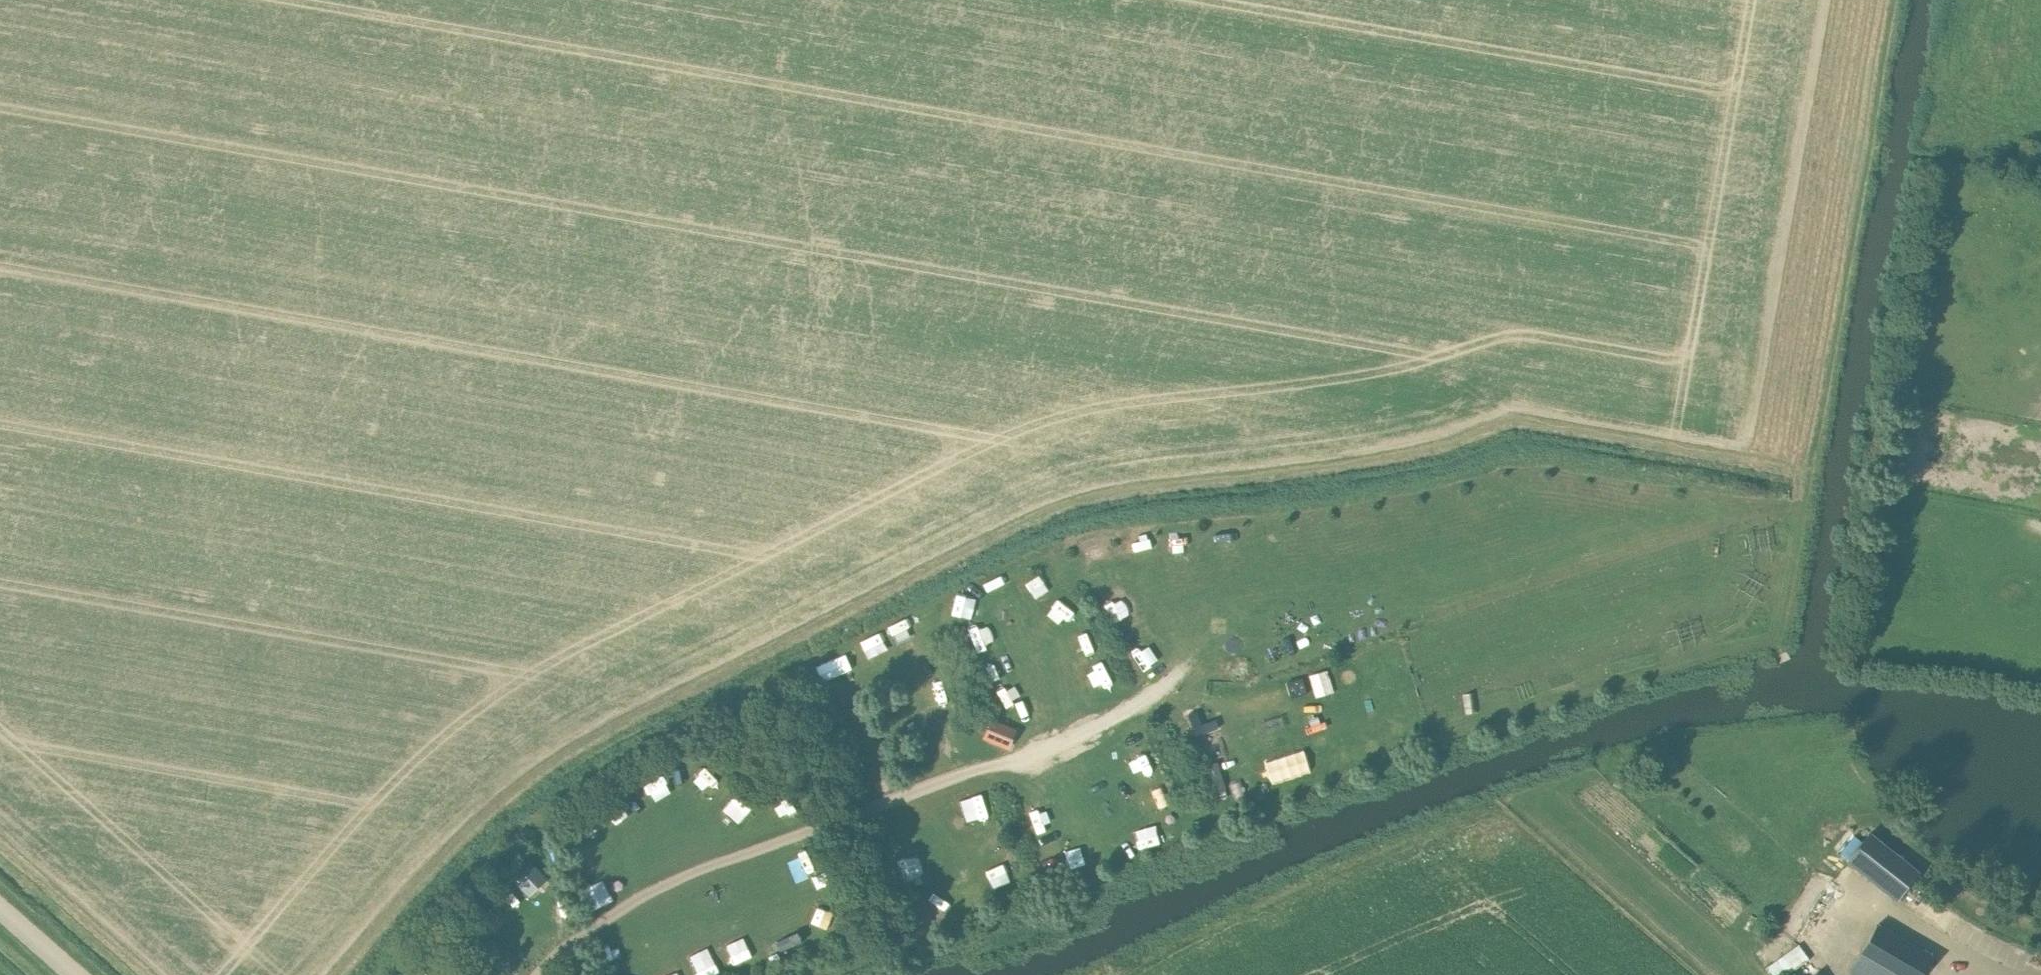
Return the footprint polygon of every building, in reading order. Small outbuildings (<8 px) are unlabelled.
[(1196,711),(1187,714),(1195,736),(1203,733),(1196,711)] [(991,717),(983,737),(1007,748),(1008,748),(1016,728),(995,719),(991,717)] [(1215,720),(1201,724),(1204,733),(1218,728),(1215,720)] [(1222,779),(1209,783),(1212,792),(1225,788),(1222,779)] [(1896,901),(1919,873),(1869,832),(1846,860),(1896,901)] [(512,880),(526,894),(539,881),(525,867),(512,880)] [(499,915),(481,907),(473,923),(491,931),(499,915)] [(1848,972),(1852,974),(1921,974),(1932,957),(1876,924),(1848,972)] [(1766,969),(1770,974),(1786,974),(1792,971),(1809,958),(1808,957),(1799,945),(1766,969)] [(1792,971),(1795,974),(1813,974),(1818,971),(1809,958),(1792,971)]
